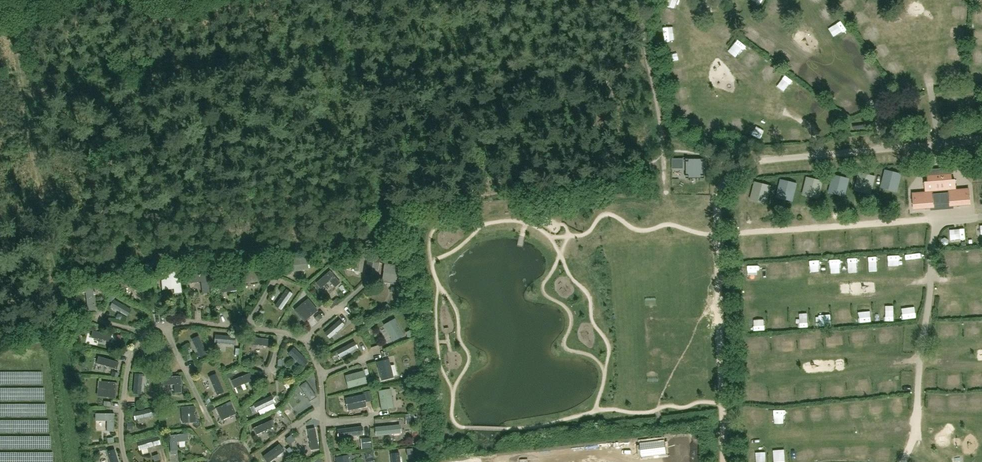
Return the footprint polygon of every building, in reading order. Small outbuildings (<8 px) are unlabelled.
[(770,9),(782,15),(786,6),(774,0),(770,9)] [(961,22),(971,22),(971,11),(961,11),(961,22)] [(681,25),(682,15),(667,15),(667,25),(681,25)] [(858,16),(854,19),(861,29),(865,27),(858,16)] [(840,27),(844,40),(853,36),(849,24),(840,27)] [(865,35),(868,43),(881,38),(877,29),(865,35)] [(747,36),(757,43),(761,37),(752,30),(747,36)] [(669,40),(678,40),(678,31),(669,31),(669,40)] [(963,42),(963,38),(968,37),(968,33),(954,34),(954,43),(963,42)] [(773,48),(778,42),(772,37),(766,43),(773,48)] [(744,57),(751,49),(742,41),(734,49),(744,57)] [(860,42),(850,45),(853,54),(863,50),(860,42)] [(766,43),(762,47),(769,54),(773,50),(766,43)] [(888,47),(882,51),(887,59),(893,55),(888,47)] [(672,60),(684,59),(683,49),(671,51),(672,60)] [(952,61),(966,61),(966,51),(953,51),(952,61)] [(755,52),(747,65),(757,73),(766,59),(755,52)] [(781,58),(788,63),(793,57),(786,52),(781,58)] [(804,79),(810,68),(800,62),(794,73),(804,79)] [(764,77),(771,83),(781,72),(774,66),(764,77)] [(892,71),(894,76),(902,72),(899,67),(892,71)] [(870,75),(875,85),(885,80),(879,70),(870,75)] [(964,79),(964,70),(950,70),(950,79),(964,79)] [(778,88),(788,97),(798,85),(788,76),(778,88)] [(905,92),(909,90),(904,81),(900,84),(905,92)] [(801,106),(811,95),(804,89),(794,100),(801,106)] [(837,104),(843,97),(837,91),(831,98),(837,104)] [(680,103),(692,102),(690,92),(679,94),(680,103)] [(981,104),(981,96),(973,94),(972,106),(981,107),(981,104)] [(954,96),(948,99),(952,110),(958,108),(954,96)] [(855,97),(844,107),(850,113),(861,103),(855,97)] [(821,101),(814,108),(821,114),(827,106),(821,101)] [(682,113),(684,121),(699,117),(697,109),(682,113)] [(834,130),(842,117),(836,113),(827,126),(834,130)] [(734,136),(743,136),(743,125),(734,125),(734,136)] [(800,143),(799,130),(790,131),(790,143),(800,143)] [(774,144),(784,143),(783,133),(773,134),(774,144)] [(684,170),(684,160),(673,160),(673,170),(684,170)] [(704,161),(687,161),(687,178),(704,178),(704,161)] [(930,211),(936,211),(949,210),(954,209),(954,207),(971,205),(969,188),(956,189),(955,179),(951,179),(951,169),(945,169),(932,170),(927,171),(928,181),(924,181),(925,192),(912,193),(913,210),(930,209),(930,211)] [(900,174),(886,170),(882,184),(897,188),(900,174)] [(874,176),(860,173),(856,186),(871,190),(874,176)] [(848,179),(833,175),(830,189),(844,192),(848,179)] [(822,181),(807,177),(804,191),(818,195),(822,181)] [(796,184),(782,180),(778,193),(793,197),(796,184)] [(770,186),(756,182),(752,196),(767,200),(770,186)] [(915,235),(924,235),(924,224),(915,224),(915,235)] [(970,241),(981,240),(981,224),(969,225),(970,241)] [(880,243),(879,226),(870,227),(871,243),(880,243)] [(890,240),(898,239),(898,226),(890,226),(890,240)] [(851,229),(852,245),(861,245),(860,228),(851,229)] [(962,228),(951,228),(952,239),(962,239),(962,228)] [(833,249),(842,249),(841,230),(832,231),(833,249)] [(823,251),(823,233),(814,233),(814,251),(823,251)] [(794,246),(808,245),(808,234),(794,235),(794,246)] [(777,237),(777,252),(787,251),(786,236),(777,237)] [(756,255),(767,254),(766,238),(755,238),(756,255)] [(954,249),(954,260),(963,260),(963,249),(954,249)] [(908,265),(917,265),(917,251),(908,251),(908,265)] [(896,253),(887,253),(888,268),(897,268),(896,253)] [(364,256),(349,254),(348,260),(356,261),(354,271),(362,272),(364,256)] [(869,254),(870,264),(879,264),(878,254),(869,254)] [(858,267),(857,256),(848,257),(849,267),(858,267)] [(289,260),(291,272),(308,269),(306,257),(289,260)] [(841,269),(841,258),(833,258),(832,269),(841,269)] [(813,260),(814,275),(824,275),(823,259),(813,260)] [(372,271),(378,272),(381,262),(375,261),(372,271)] [(243,263),(245,280),(253,279),(253,274),(257,273),(255,262),(243,263)] [(793,278),(802,278),(801,262),(792,263),(793,278)] [(400,266),(384,264),(383,273),(381,283),(397,285),(400,266)] [(751,279),(765,278),(764,266),(751,266),(751,279)] [(174,293),(181,292),(180,271),(161,272),(162,280),(173,279),(174,293)] [(228,279),(230,290),(237,290),(234,271),(218,273),(219,280),(228,279)] [(321,288),(329,281),(334,287),(340,282),(330,271),(316,282),(321,288)] [(190,276),(191,283),(201,282),(202,293),(209,292),(208,274),(190,276)] [(132,285),(143,283),(144,292),(151,291),(149,275),(131,277),(132,285)] [(92,284),(84,286),(77,286),(78,292),(85,292),(88,312),(95,311),(92,284)] [(275,304),(282,308),(293,292),(286,288),(275,304)] [(115,298),(110,305),(127,315),(131,308),(115,298)] [(299,316),(305,311),(310,317),(317,311),(307,299),(294,310),(299,316)] [(892,318),(892,303),(883,303),(883,319),(892,318)] [(947,313),(959,313),(960,305),(948,304),(947,313)] [(872,305),(862,306),(862,321),(872,321),(872,305)] [(915,316),(915,307),(902,307),(903,316),(915,316)] [(825,324),(825,317),(829,316),(829,310),(818,311),(819,325),(825,324)] [(809,327),(809,312),(799,312),(799,327),(809,327)] [(325,331),(329,337),(345,324),(341,319),(325,331)] [(404,336),(395,319),(384,325),(393,341),(404,336)] [(787,319),(778,320),(778,330),(787,330),(787,319)] [(766,321),(753,322),(754,333),(767,332),(766,321)] [(901,350),(900,329),(890,330),(891,351),(901,350)] [(943,345),(943,341),(948,341),(948,329),(936,329),(936,345),(943,345)] [(93,330),(92,337),(110,341),(112,333),(93,330)] [(871,352),(883,351),(882,332),(870,332),(871,352)] [(850,334),(851,353),(862,352),(861,333),(850,334)] [(217,334),(216,342),(236,344),(237,336),(217,334)] [(192,339),(201,356),(208,352),(200,335),(192,339)] [(250,337),(249,344),(271,347),(271,339),(250,337)] [(831,337),(832,354),(842,353),(841,337),(831,337)] [(162,338),(155,341),(163,359),(171,356),(162,338)] [(802,339),(792,339),(793,360),(800,360),(799,355),(803,355),(802,339)] [(337,349),(340,356),(359,347),(355,340),(337,349)] [(783,345),(771,347),(773,358),(785,356),(783,345)] [(749,363),(757,363),(756,346),(748,346),(749,363)] [(292,348),(286,354),(300,368),(306,363),(292,348)] [(99,354),(97,361),(117,367),(119,360),(99,354)] [(377,362),(381,380),(393,377),(389,359),(377,362)] [(964,364),(953,365),(953,379),(964,378),(964,364)] [(944,366),(932,367),(932,380),(944,380),(944,366)] [(230,378),(234,387),(255,379),(251,370),(230,378)] [(134,392),(142,393),(144,372),(135,371),(134,392)] [(348,388),(366,383),(363,371),(345,376),(348,388)] [(850,373),(851,391),(861,390),(860,372),(850,373)] [(894,372),(894,384),(905,384),(904,372),(894,372)] [(217,373),(210,376),(217,394),(224,391),(217,373)] [(175,393),(182,392),(181,376),(161,377),(162,386),(174,384),(175,393)] [(840,385),(840,377),(831,378),(831,385),(840,385)] [(306,380),(299,385),(310,400),(317,396),(306,380)] [(819,380),(808,381),(809,393),(819,392),(819,380)] [(117,383),(98,381),(98,388),(110,390),(108,398),(115,399),(117,383)] [(799,382),(788,383),(788,397),(799,396),(799,382)] [(209,396),(215,392),(211,385),(205,388),(209,396)] [(378,391),(381,410),(393,408),(390,389),(378,391)] [(973,407),(981,407),(981,404),(981,391),(973,390),(973,407)] [(775,404),(775,391),(758,391),(758,404),(775,404)] [(932,392),(931,409),(940,409),(941,403),(943,403),(943,392),(932,392)] [(952,392),(952,408),(963,408),(962,392),(952,392)] [(272,394),(254,403),(257,410),(276,401),(272,394)] [(364,395),(345,398),(348,410),(366,407),(364,395)] [(892,411),(904,410),(903,395),(891,396),(892,411)] [(872,411),(883,410),(883,398),(871,398),(872,411)] [(864,400),(853,400),(853,416),(864,416),(864,400)] [(236,414),(230,402),(216,408),(220,416),(225,414),(227,418),(236,414)] [(834,420),(843,419),(842,403),(833,404),(834,420)] [(827,405),(817,406),(818,419),(828,417),(827,405)] [(134,410),(136,419),(156,414),(154,406),(134,410)] [(182,423),(191,423),(190,415),(195,415),(194,406),(181,407),(182,423)] [(805,407),(797,408),(798,421),(806,421),(805,407)] [(788,409),(777,410),(778,420),(789,420),(788,409)] [(107,431),(114,431),(114,416),(96,415),(96,423),(107,423),(107,431)] [(748,432),(759,430),(757,415),(746,417),(748,432)] [(252,427),(256,434),(276,426),(273,418),(252,427)] [(376,426),(377,434),(401,432),(400,423),(376,426)] [(339,429),(340,437),(364,434),(363,426),(339,429)] [(316,427),(308,428),(311,448),(319,447),(316,427)] [(138,440),(140,449),(160,444),(157,434),(138,440)] [(188,434),(169,435),(170,451),(178,451),(177,442),(188,441),(188,434)] [(665,440),(640,443),(642,457),(666,454),(665,440)] [(267,461),(270,461),(285,449),(280,442),(262,456),(267,461)] [(829,461),(826,446),(816,448),(819,461),(824,461),(829,461)] [(115,447),(107,449),(111,461),(119,461),(115,447)] [(804,448),(796,449),(797,457),(795,458),(796,461),(806,461),(804,448)] [(865,450),(854,450),(854,460),(864,461),(865,450)] [(876,450),(876,461),(886,461),(886,450),(876,450)] [(391,453),(393,461),(402,461),(400,452),(391,453)]
